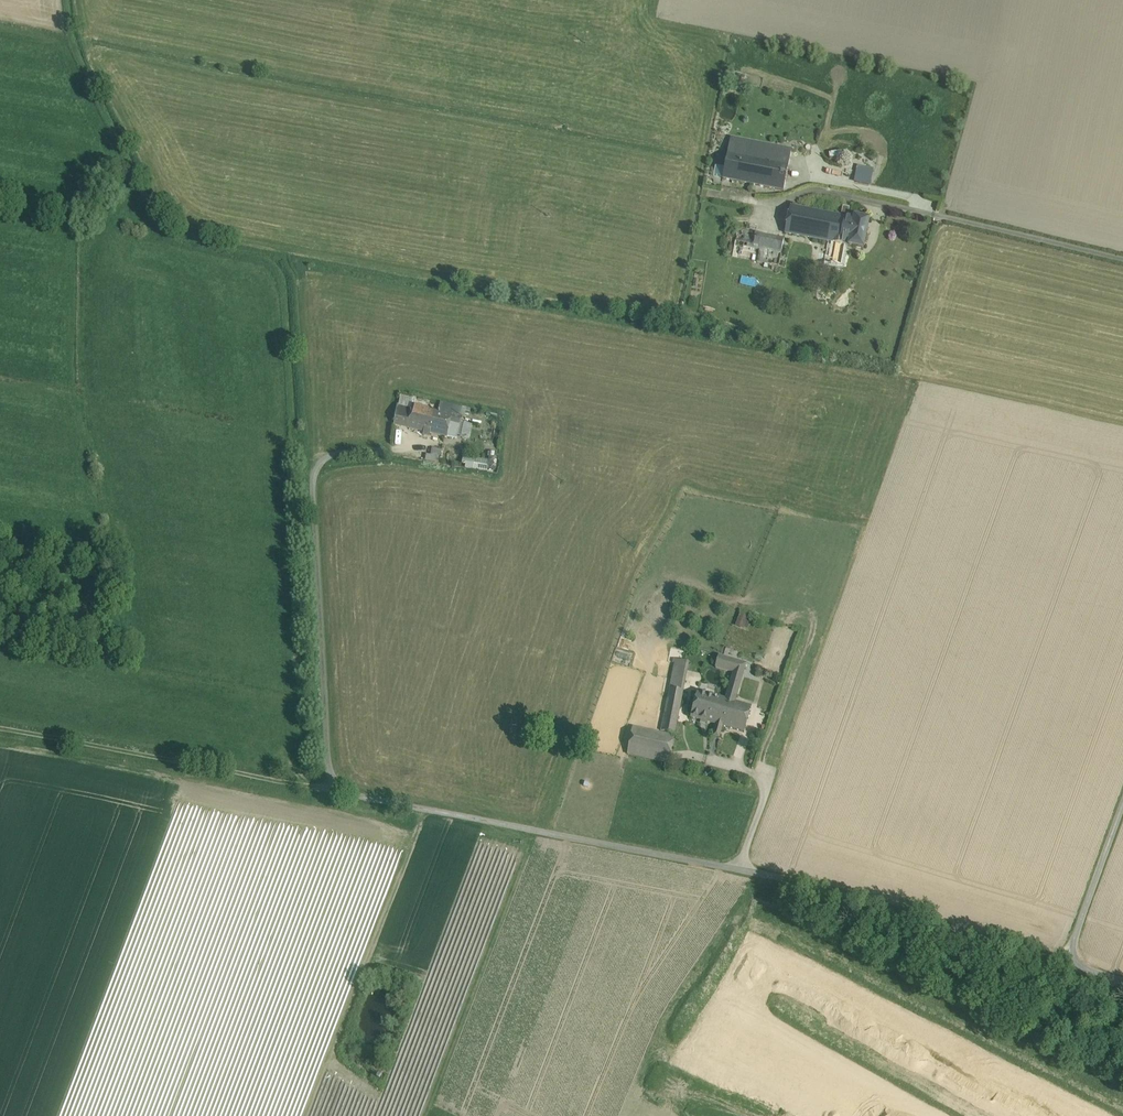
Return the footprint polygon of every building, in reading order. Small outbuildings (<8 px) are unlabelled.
[(792,150),(731,138),(730,146),(790,157),(792,150)] [(790,157),(730,146),(723,179),(784,191),(790,157)] [(872,171),(859,168),(855,186),(868,188),(872,171)] [(841,216),(791,206),(785,234),(831,242),(827,264),(841,266),(845,245),(836,243),(843,216),(841,216)] [(850,208),(843,207),(841,216),(843,216),(848,217),(850,208)] [(849,246),(854,218),(848,217),(843,216),(836,243),(845,245),(849,246)] [(854,218),(849,246),(848,247),(864,249),(870,220),(854,217),(854,218)] [(784,240),(734,229),(728,256),(779,266),(784,240)] [(412,399),(401,397),(400,405),(412,407),(413,403),(412,402),(412,399)] [(460,408),(441,403),(439,413),(452,416),(453,415),(459,417),(460,408)] [(400,405),(398,405),(395,425),(407,428),(412,407),(400,405)] [(439,413),(412,407),(407,428),(424,432),(424,435),(430,436),(430,433),(457,439),(460,424),(451,422),(452,416),(439,413)] [(459,417),(453,415),(452,416),(451,422),(460,424),(462,417),(459,417)] [(442,451),(432,449),(431,456),(439,458),(440,458),(442,451)] [(462,468),(486,470),(487,459),(463,457),(462,468)] [(748,617),(739,612),(734,624),(743,628),(748,617)] [(716,667),(734,672),(726,699),(731,701),(735,702),(746,664),(719,657),(716,667)] [(676,659),(670,688),(683,691),(689,662),(676,659)] [(683,691),(670,688),(661,730),(675,733),(683,691)] [(726,699),(698,691),(691,717),(716,724),(723,726),(731,701),(726,699)] [(735,702),(731,701),(723,726),(744,732),(752,706),(735,702)] [(716,724),(712,736),(720,738),(723,726),(716,724)] [(675,735),(633,726),(628,754),(669,762),(675,735)]
